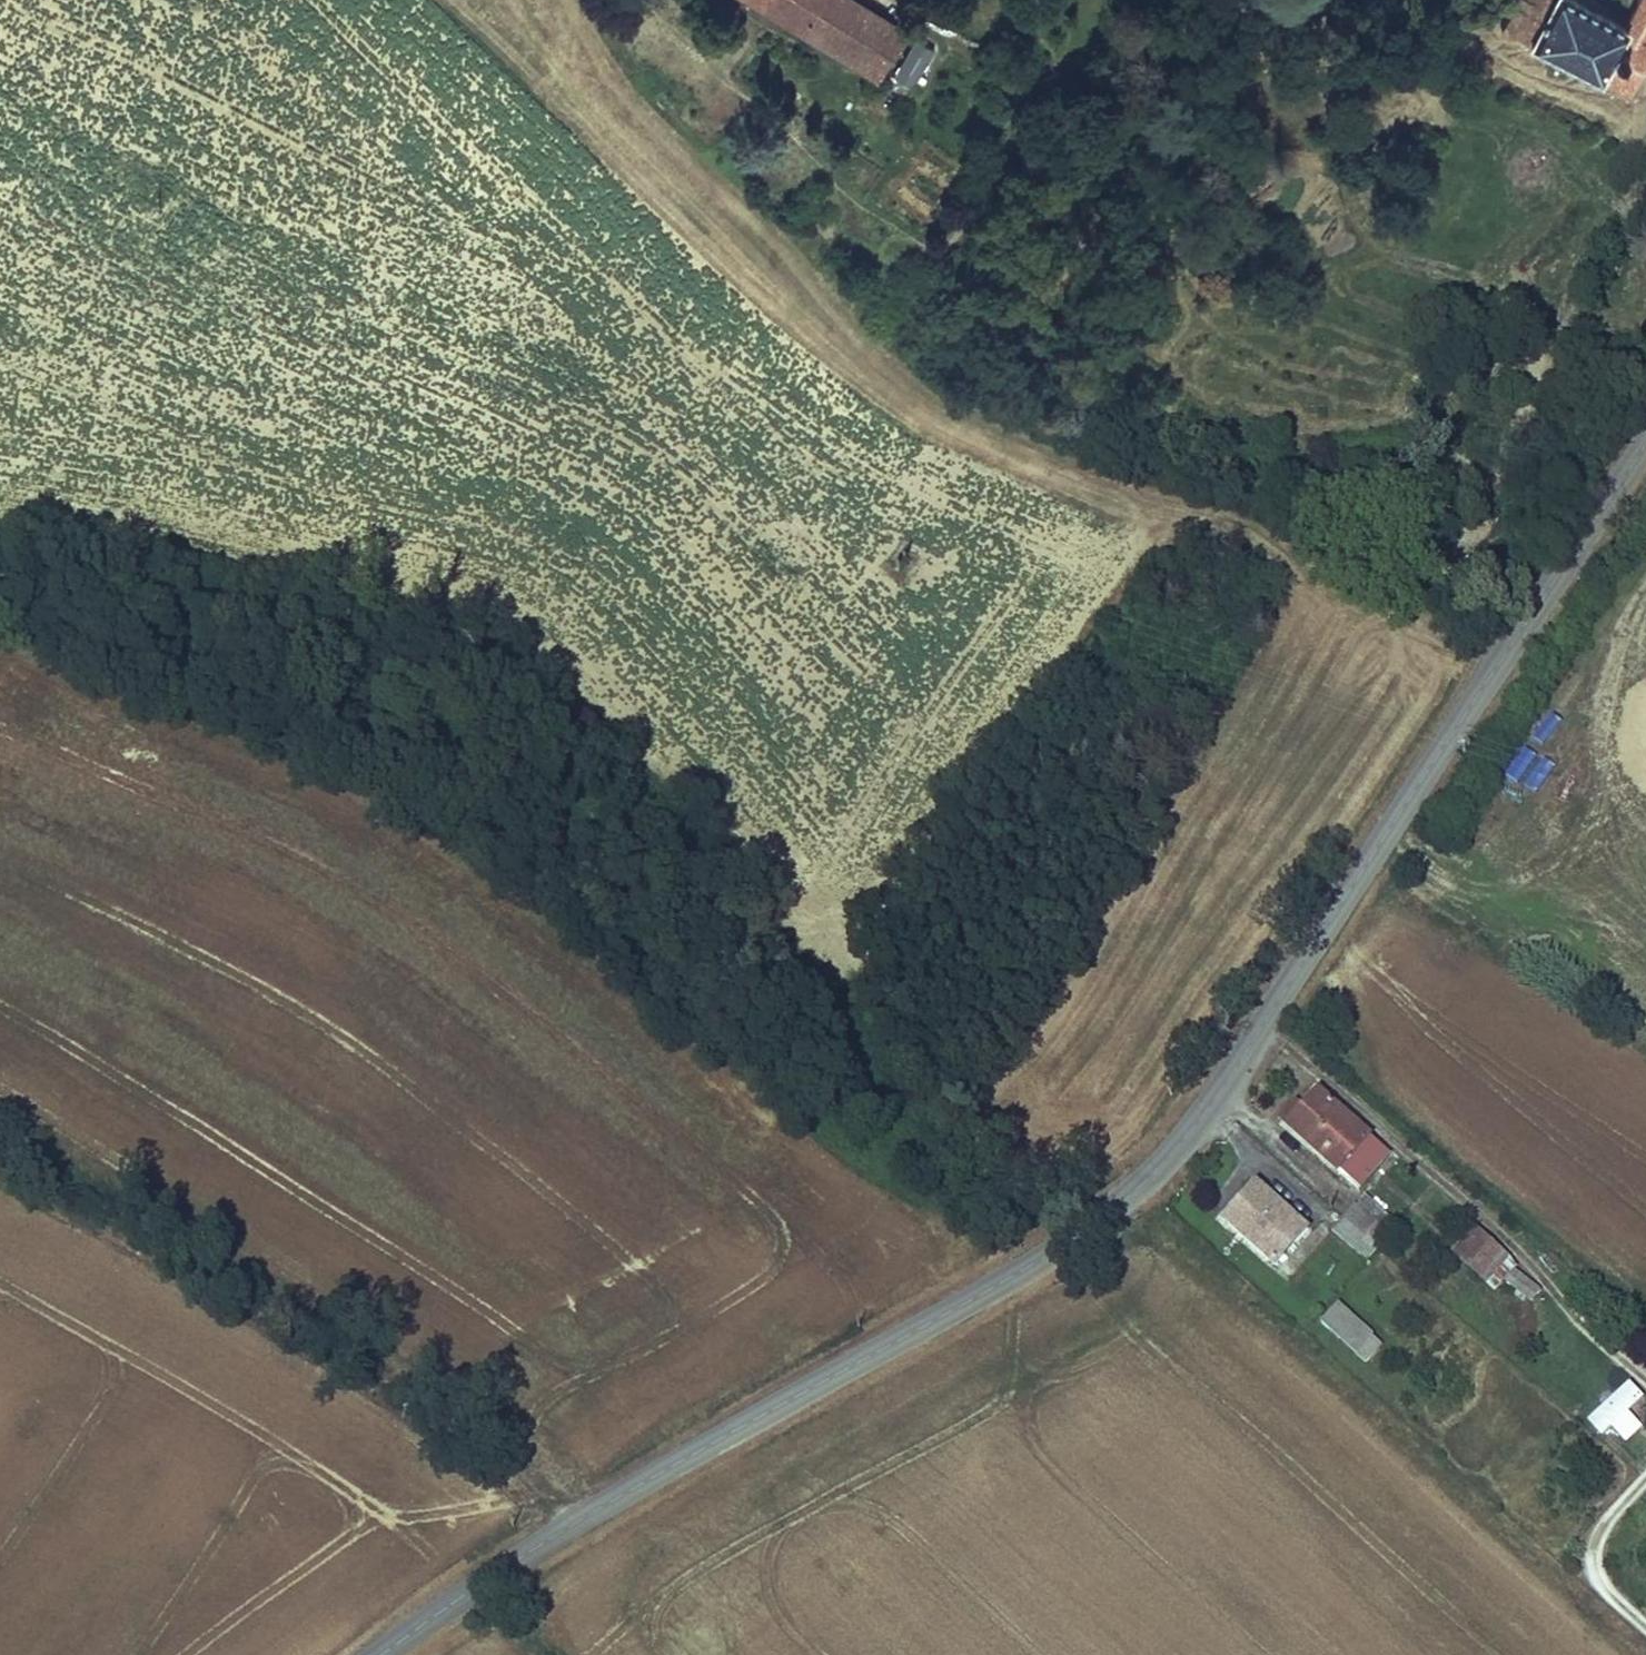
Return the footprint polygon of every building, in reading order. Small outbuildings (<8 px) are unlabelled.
[(804,31),(823,0),(753,0),(804,31)] [(854,0),(823,0),(804,31),(876,76),(904,31),(854,0)] [(1623,28),(1570,0),(1515,0),(1499,31),(1627,97),(1645,61),(1645,0),(1638,0),(1623,28)] [(910,95),(930,44),(908,35),(888,87),(910,95)] [(1326,1037),(1335,1026),(1325,1018),(1316,1029),(1326,1037)] [(870,1022),(864,1028),(875,1039),(882,1032),(870,1022)] [(1390,1153),(1319,1090),(1304,1106),(1287,1126),(1358,1189),(1390,1153)] [(1287,1126),(1304,1106),(1298,1101),(1281,1120),(1287,1126)] [(1244,1205),(1260,1187),(1257,1184),(1240,1202),(1244,1205)] [(1275,1264),(1307,1228),(1260,1187),(1244,1205),(1240,1202),(1225,1219),(1275,1264)] [(1397,1223),(1366,1195),(1357,1206),(1389,1234),(1397,1223)] [(1354,1205),(1332,1231),(1366,1260),(1389,1234),(1357,1206),(1354,1205)] [(1470,1268),(1492,1243),(1475,1228),(1453,1253),(1470,1268)] [(1506,1260),(1508,1258),(1492,1243),(1470,1268),(1487,1283),(1506,1260)] [(1494,1289),(1514,1267),(1506,1260),(1487,1283),(1494,1289)] [(1541,1290),(1516,1268),(1507,1280),(1531,1301),(1541,1290)] [(1373,1336),(1337,1304),(1321,1322),(1356,1354),(1372,1337),(1373,1336)] [(1365,1362),(1380,1344),(1372,1337),(1356,1354),(1365,1362)] [(1600,1437),(1645,1398),(1630,1381),(1586,1420),(1600,1437)]
